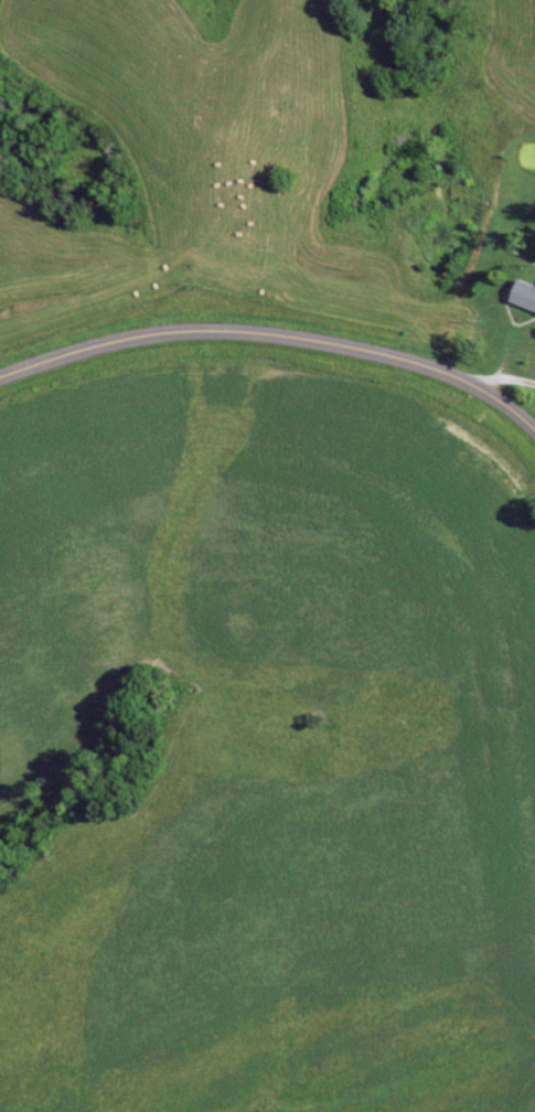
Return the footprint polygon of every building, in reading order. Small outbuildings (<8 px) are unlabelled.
[(534,311),(534,285),(525,281),(516,303),(534,311)]
